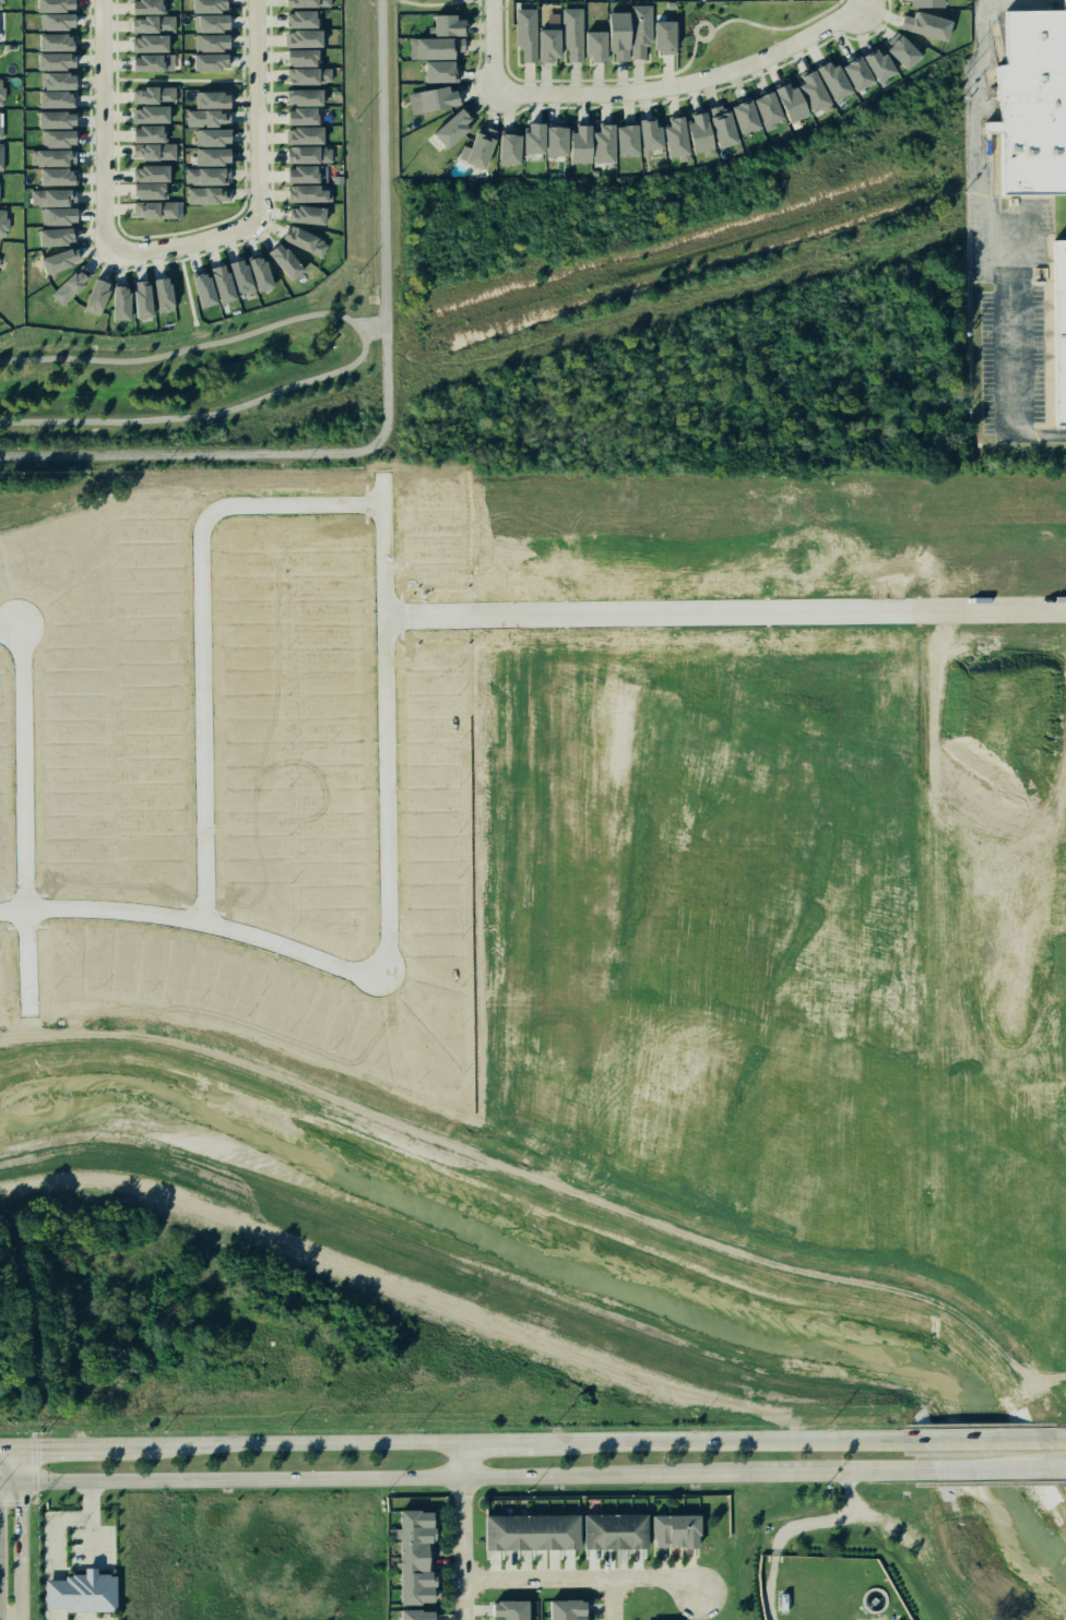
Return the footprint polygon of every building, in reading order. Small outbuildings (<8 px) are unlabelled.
[(33,10),(33,0),(67,0),(67,10),(33,10)] [(137,13),(137,0),(167,0),(167,13),(137,13)] [(196,10),(228,11),(228,0),(196,0),(196,10)] [(668,20),(670,46),(649,47),(649,41),(643,41),(643,57),(629,57),(629,5),(643,5),(643,23),(648,23),(648,21),(668,20)] [(560,8),(581,8),(582,61),(568,61),(568,48),(565,48),(565,45),(561,45),(560,8)] [(996,9),(1065,8),(1065,190),(993,191),(993,131),(981,131),(981,120),(993,120),(992,99),(997,99),(996,9)] [(518,45),(516,45),(514,9),(535,9),(536,61),(522,62),(522,49),(519,49),(518,45)] [(286,11),(286,27),(318,26),(317,10),(286,11)] [(910,10),(945,20),(938,40),(898,28),(902,13),(908,14),(910,10)] [(625,12),(626,58),(613,58),(613,49),(606,49),(606,12),(625,12)] [(67,13),(67,27),(38,28),(37,14),(67,13)] [(457,32),(427,34),(427,13),(448,13),(448,20),(457,20),(457,32)] [(197,14),(196,29),(230,29),(230,15),(197,14)] [(134,32),(134,16),(176,15),(176,31),(134,32)] [(318,46),(318,29),(282,32),(283,47),(318,46)] [(537,29),(559,29),(559,58),(552,58),(553,62),(538,62),(538,59),(537,29)] [(584,32),(585,61),(606,61),(605,31),(584,32)] [(33,32),(33,47),(64,48),(66,34),(33,32)] [(893,33),(913,53),(897,69),(877,48),(893,33)] [(137,50),(137,35),(171,35),(171,50),(137,50)] [(198,35),(198,50),(233,50),(233,35),(198,35)] [(413,57),(412,38),(460,37),(460,50),(446,51),(446,55),(413,57)] [(854,55),(869,47),(873,53),(877,51),(887,69),(867,80),(854,55)] [(321,50),(322,65),(288,67),(287,51),(321,50)] [(33,53),(33,69),(66,69),(66,52),(33,53)] [(197,53),(197,71),(232,70),(232,53),(197,53)] [(135,72),(135,55),(169,55),(168,72),(135,72)] [(834,65),(853,56),(865,79),(848,88),(834,65)] [(418,59),(445,58),(445,80),(419,81),(418,59)] [(809,65),(821,59),(826,67),(830,63),(844,90),(827,99),(809,65)] [(333,67),(333,82),(287,84),(286,69),(333,67)] [(805,68),(822,102),(805,111),(791,84),(794,82),(791,75),(805,68)] [(37,72),(37,88),(69,88),(69,73),(37,72)] [(790,85),(802,114),(783,121),(768,86),(780,81),(783,87),(790,85)] [(406,94),(445,85),(449,103),(411,111),(406,94)] [(134,103),(134,90),(176,86),(177,103),(134,103)] [(318,106),(318,90),(282,90),(282,107),(318,106)] [(765,90),(774,116),(756,123),(746,97),(765,90)] [(33,91),(33,107),(64,107),(66,91),(33,91)] [(197,93),(198,107),(233,106),(233,93),(197,93)] [(742,98),(751,124),(732,131),(723,105),(742,98)] [(453,106),(463,118),(458,122),(461,128),(439,146),(428,132),(433,129),(430,126),(453,106)] [(137,107),(138,122),(174,122),(173,107),(137,107)] [(284,107),(284,123),(315,123),(315,107),(284,107)] [(188,108),(190,128),(234,126),(233,108),(188,108)] [(700,112),(704,111),(706,116),(715,114),(715,109),(722,108),(729,141),(707,145),(700,112)] [(706,146),(686,151),(680,123),(686,122),(684,112),(699,110),(706,146)] [(32,111),(31,128),(67,129),(68,111),(32,111)] [(675,115),(683,152),(664,155),(658,126),(663,124),(662,118),(675,115)] [(633,119),(649,119),(649,126),(655,124),(655,146),(635,146),(633,119)] [(536,122),(536,151),(517,151),(518,122),(536,122)] [(606,123),(607,158),(588,159),(587,130),(592,130),(592,124),(606,123)] [(629,123),(630,153),(611,154),(609,124),(629,123)] [(582,124),(584,159),(564,160),(562,131),(568,130),(568,126),(582,124)] [(134,127),(134,141),(169,140),(168,126),(134,127)] [(283,127),(284,143),(318,142),(318,127),(283,127)] [(477,167),(460,160),(471,127),(488,133),(477,167)] [(559,127),(559,153),(540,153),(538,127),(559,127)] [(196,130),(198,146),(234,145),(233,128),(196,130)] [(38,132),(38,147),(69,148),(69,132),(38,132)] [(513,134),(511,162),(493,160),(494,133),(513,134)] [(135,144),(135,160),(178,159),(178,143),(135,144)] [(284,146),(284,162),(327,163),(328,146),(284,146)] [(32,151),(32,167),(44,167),(70,166),(69,150),(32,151)] [(199,150),(199,166),(234,165),(233,150),(199,150)] [(140,166),(140,180),(174,180),(173,165),(140,166)] [(286,166),(286,182),(318,182),(318,166),(286,166)] [(34,168),(35,186),(69,184),(68,167),(34,168)] [(188,169),(188,184),(233,183),(232,168),(188,169)] [(139,182),(137,198),(169,199),(169,184),(139,182)] [(288,201),(324,200),(323,184),(288,186),(288,201)] [(189,188),(190,203),(233,203),(232,188),(189,188)] [(33,190),(33,205),(72,205),(71,190),(33,190)] [(137,200),(138,214),(180,217),(179,204),(137,200)] [(288,221),(321,224),(323,209),(291,205),(288,221)] [(40,210),(40,224),(72,224),(72,210),(40,210)] [(284,238),(320,255),(327,242),(291,225),(284,238)] [(36,230),(37,247),(72,245),(71,227),(36,230)] [(1045,236),(1065,236),(1065,425),(1046,425),(1045,282),(1032,282),(1032,267),(1045,266),(1045,236)] [(265,249),(287,277),(299,267),(276,239),(265,249)] [(70,248),(76,263),(43,275),(36,260),(70,248)] [(247,259),(256,291),(271,287),(262,254),(247,259)] [(229,263),(237,293),(252,289),(245,259),(229,263)] [(212,269),(222,301),(236,297),(225,264),(212,269)] [(86,277),(73,265),(46,293),(58,306),(86,277)] [(193,277),(201,308),(216,303),(209,274),(193,277)] [(147,278),(152,310),(167,308),(163,276),(147,278)] [(75,309),(88,277),(104,284),(91,315),(75,309)] [(129,318),(125,284),(141,282),(146,315),(129,318)] [(106,285),(106,319),(121,319),(121,285),(106,285)] [(440,1605),(438,1511),(402,1511),(404,1605),(440,1605)] [(650,1513),(653,1514),(654,1546),(591,1548),(590,1514),(650,1513)] [(489,1516),(489,1550),(585,1549),(583,1514),(489,1516)] [(658,1547),(701,1547),(701,1515),(658,1516),(658,1547)] [(47,1583),(46,1611),(57,1610),(69,1610),(71,1618),(120,1615),(120,1572),(71,1572),(69,1581),(58,1582),(47,1583)] [(531,1601),(496,1601),(496,1619),(531,1619),(531,1601)] [(589,1601),(553,1603),(553,1619),(589,1619),(589,1601)] [(439,1609),(404,1610),(404,1619),(439,1619),(439,1609)]
